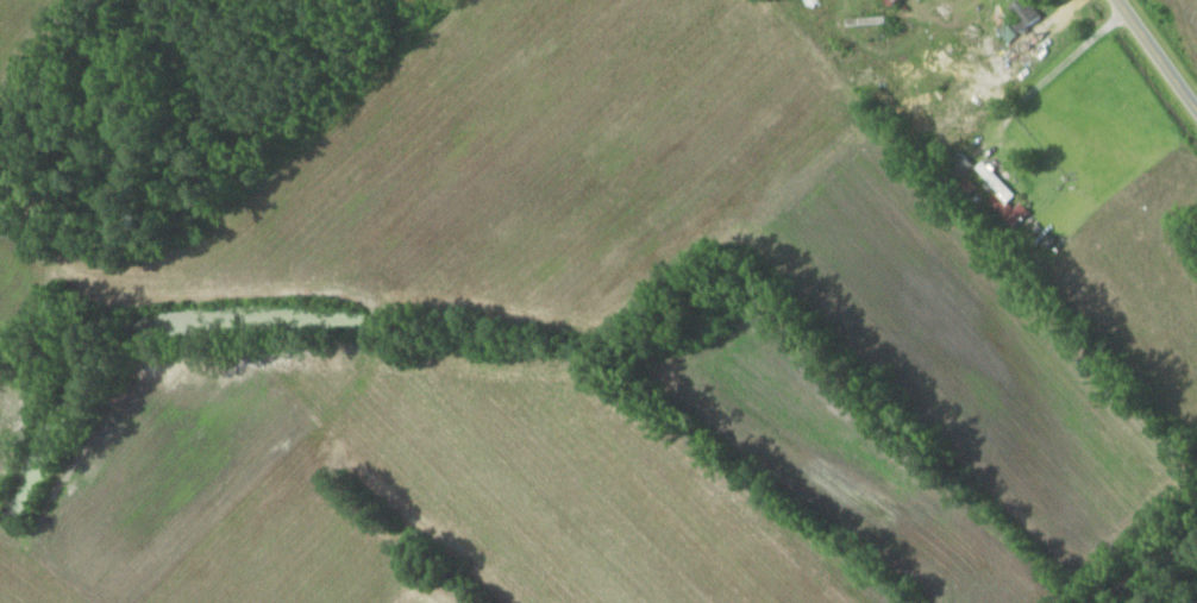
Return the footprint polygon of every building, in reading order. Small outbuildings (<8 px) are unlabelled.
[(894,8),(903,0),(887,0),(894,8)] [(1047,17),(1035,0),(1027,0),(1012,11),(1026,31),(1047,17)] [(1019,193),(989,161),(976,173),(1006,205),(1019,193)]
